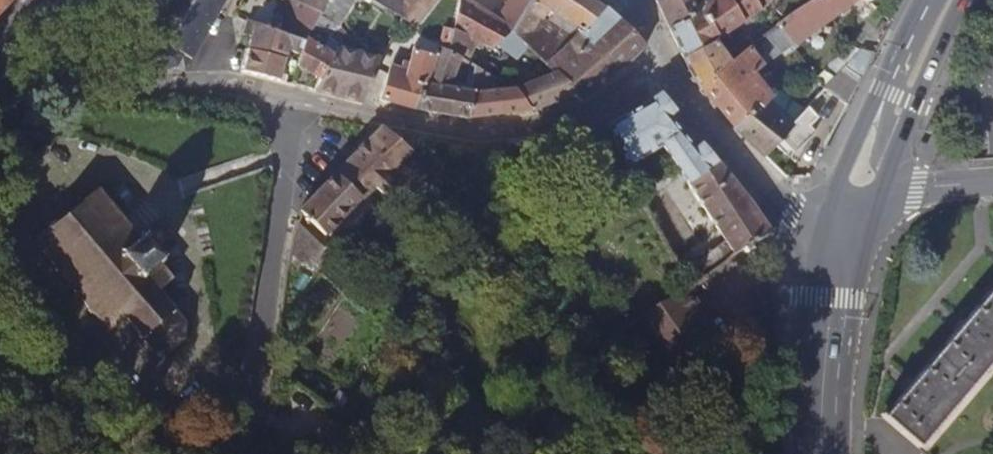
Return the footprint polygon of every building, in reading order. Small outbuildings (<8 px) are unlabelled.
[(9,0),(0,0),(0,10),(9,0)] [(141,33),(158,48),(148,63),(162,71),(173,61),(184,70),(186,70),(225,0),(158,0),(141,33)] [(319,14),(293,0),(278,0),(273,8),(286,16),(279,32),(288,35),(304,41),(310,30),(319,14)] [(319,14),(325,3),(327,0),(293,0),(319,14)] [(325,3),(342,12),(350,0),(327,0),(325,3)] [(371,9),(375,3),(369,0),(356,0),(371,9)] [(375,3),(401,18),(411,23),(415,28),(423,19),(438,0),(369,0),(375,3)] [(452,28),(459,0),(438,0),(423,19),(440,33),(451,35),(452,28)] [(476,41),(482,44),(490,49),(494,46),(511,31),(497,22),(491,18),(464,0),(459,0),(452,28),(476,41)] [(530,0),(509,0),(503,12),(497,22),(511,31),(530,0)] [(595,0),(530,0),(511,31),(526,46),(536,24),(537,23),(540,19),(530,13),(537,2),(548,9),(581,30),(604,6),(595,0)] [(669,29),(702,11),(713,1),(713,0),(668,0),(659,8),(669,29)] [(677,45),(703,35),(709,32),(717,41),(743,23),(729,0),(714,0),(713,1),(702,11),(669,29),(677,45)] [(743,23),(761,10),(753,0),(729,0),(743,23)] [(761,10),(772,0),(753,0),(761,10)] [(806,0),(787,0),(776,11),(784,19),(810,3),(806,0)] [(817,3),(814,1),(810,3),(784,19),(777,24),(795,43),(839,12),(842,16),(850,11),(847,7),(856,0),(820,0),(817,3)] [(540,19),(548,9),(537,2),(530,13),(540,19)] [(325,3),(319,14),(310,30),(327,37),(331,37),(335,29),(336,28),(334,26),(342,12),(325,3)] [(645,46),(604,6),(581,30),(563,49),(562,51),(546,65),(554,73),(577,95),(582,101),(602,84),(627,65),(645,46)] [(496,9),(491,18),(497,22),(503,12),(496,9)] [(251,37),(248,50),(284,58),(286,51),(284,49),(288,35),(279,32),(255,23),(245,23),(244,35),(251,37)] [(526,46),(539,58),(546,65),(562,51),(563,49),(536,24),(526,46)] [(777,24),(762,36),(778,55),(789,47),(795,43),(777,24)] [(476,41),(452,28),(451,35),(447,51),(460,58),(467,62),(473,49),(476,41)] [(335,53),(332,58),(337,61),(340,57),(347,47),(335,29),(331,37),(337,42),(338,48),(335,53)] [(327,37),(310,30),(304,41),(314,45),(322,49),(324,45),(327,37)] [(511,31),(494,46),(513,59),(519,52),(526,46),(511,31)] [(677,45),(683,58),(714,43),(717,41),(709,32),(703,35),(677,45)] [(438,48),(447,51),(451,35),(440,33),(438,48)] [(320,77),(332,58),(322,49),(314,45),(304,41),(288,35),(284,49),(286,51),(299,54),(297,65),(320,79),(320,77)] [(762,36),(748,47),(763,66),(778,55),(762,36)] [(434,58),(438,48),(420,41),(412,48),(411,52),(434,58)] [(482,44),(476,41),(473,49),(479,50),(482,44)] [(691,75),(692,76),(722,52),(714,43),(683,58),(691,75)] [(332,58),(335,53),(324,45),(322,49),(332,58)] [(539,58),(526,46),(519,52),(533,65),(539,58)] [(705,92),(735,128),(754,110),(759,112),(764,107),(772,98),(752,74),(763,66),(748,47),(744,50),(730,62),(700,86),(705,92)] [(460,58),(447,51),(438,48),(434,58),(424,81),(423,85),(447,90),(460,58)] [(243,72),(278,81),(279,76),(284,58),(248,50),(243,72)] [(861,78),(874,53),(862,50),(848,65),(861,78)] [(381,100),(414,110),(423,85),(424,81),(434,58),(411,52),(405,74),(390,69),(389,75),(387,74),(381,100)] [(692,76),(700,86),(730,62),(722,52),(692,76)] [(361,102),(368,100),(368,84),(363,81),(358,77),(361,73),(340,57),(337,61),(332,58),(320,77),(320,79),(314,91),(316,92),(361,102)] [(488,73),(474,66),(469,94),(483,92),(488,73)] [(532,111),(577,95),(554,73),(513,89),(532,111)] [(510,84),(498,78),(498,91),(513,89),(510,84)] [(467,119),(469,119),(469,95),(469,94),(447,90),(423,85),(414,110),(415,110),(467,119)] [(496,116),(532,111),(513,89),(498,91),(483,92),(469,94),(469,95),(469,119),(496,116)] [(764,107),(791,126),(793,123),(802,113),(775,93),(772,98),(764,107)] [(608,125),(607,125),(627,166),(661,150),(734,254),(735,253),(754,243),(769,235),(772,232),(751,202),(733,180),(717,159),(712,162),(698,143),(659,96),(608,125)] [(736,130),(763,156),(780,138),(791,126),(764,107),(759,112),(754,110),(735,128),(736,130)] [(793,123),(791,126),(780,138),(800,157),(814,143),(793,123)] [(362,146),(336,173),(362,198),(364,199),(376,187),(400,161),(410,151),(409,150),(396,138),(382,124),(362,146)] [(508,141),(510,160),(532,157),(540,155),(540,153),(538,135),(507,139),(508,141)] [(414,174),(400,161),(376,187),(390,200),(414,174)] [(362,198),(336,173),(301,209),(301,211),(327,235),(362,198)] [(171,306),(157,291),(173,278),(161,264),(163,261),(160,258),(162,255),(159,252),(156,253),(153,249),(158,246),(159,237),(154,232),(146,232),(143,234),(140,232),(137,235),(123,219),(126,216),(123,214),(120,216),(98,193),(103,189),(101,186),(98,188),(95,185),(93,187),(95,190),(82,200),(79,198),(77,200),(79,203),(51,224),(48,221),(45,223),(48,227),(33,238),(55,266),(54,269),(57,271),(58,269),(77,292),(74,294),(78,298),(80,297),(90,308),(89,309),(92,313),(94,311),(110,330),(126,318),(139,333),(137,336),(140,339),(142,337),(152,348),(151,350),(153,351),(154,349),(168,349),(169,352),(171,351),(171,348),(181,340),(183,341),(184,338),(183,338),(183,324),(185,323),(185,321),(183,321),(173,309),(176,307),(173,304),(171,306)] [(292,235),(288,254),(313,272),(322,263),(330,253),(296,219),(292,235)] [(880,417),(918,447),(992,360),(992,284),(880,417)] [(690,294),(657,315),(691,366),(724,343),(690,294)]
